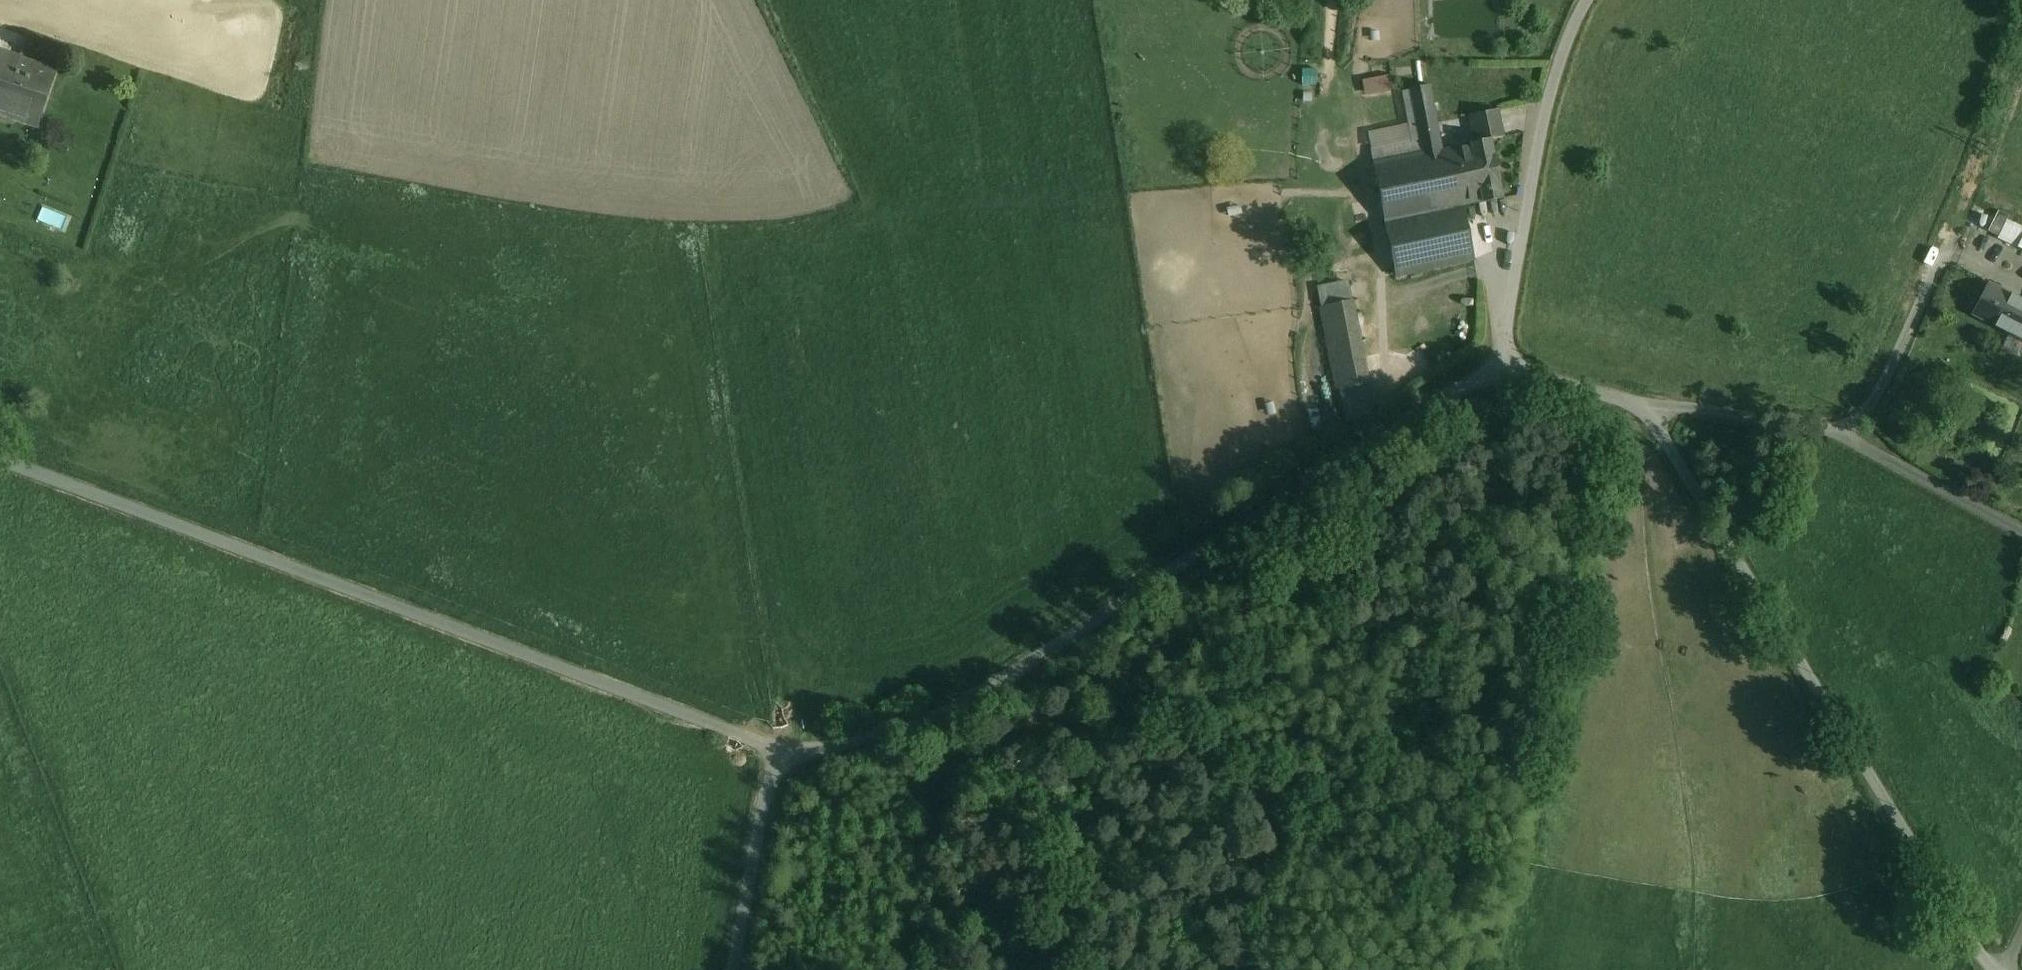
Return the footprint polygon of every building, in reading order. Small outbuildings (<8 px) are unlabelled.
[(0,50),(0,114),(39,127),(58,70),(0,50)] [(1367,93),(1395,90),(1393,73),(1364,77),(1367,93)] [(1430,85),(1410,89),(1423,154),(1443,150),(1437,122),(1430,85)] [(1499,109),(1472,115),(1478,142),(1491,139),(1505,136),(1500,114),(1499,109)] [(1472,143),(1472,145),(1484,200),(1484,202),(1503,198),(1491,139),(1478,142),(1472,143)] [(1472,145),(1452,147),(1464,205),(1484,200),(1472,145)] [(1423,154),(1374,164),(1386,222),(1464,205),(1452,147),(1443,150),(1423,154)] [(1464,205),(1386,222),(1397,274),(1475,257),(1464,205)] [(67,228),(72,216),(46,206),(41,218),(67,228)] [(1997,212),(1989,232),(2021,248),(2021,225),(1997,212)] [(1989,283),(1973,314),(2021,339),(2021,300),(1989,283)] [(1338,390),(1369,384),(1361,343),(1353,300),(1321,306),(1338,390)]
